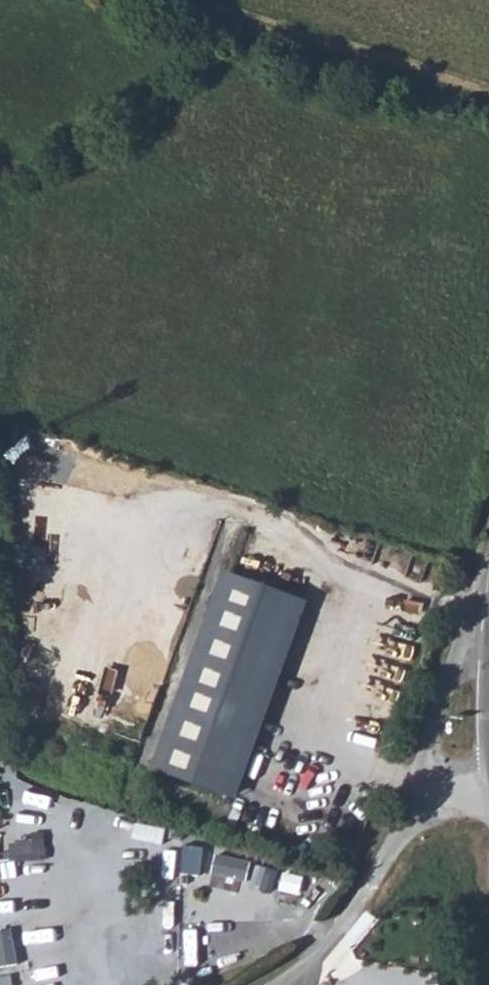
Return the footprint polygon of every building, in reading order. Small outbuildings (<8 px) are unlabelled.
[(224,571),(217,569),(148,772),(155,775),(224,571)] [(224,571),(155,775),(226,799),(295,595),(224,571)] [(300,597),(295,595),(226,799),(232,801),(300,597)]
